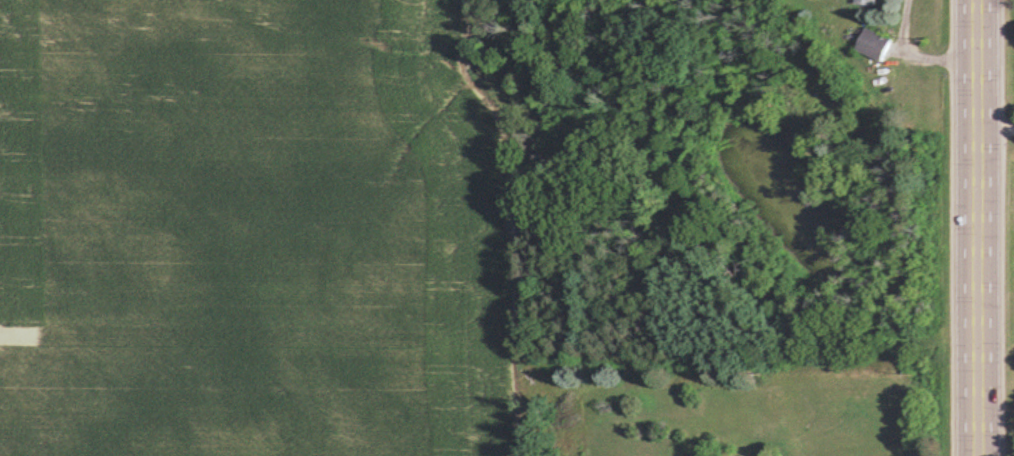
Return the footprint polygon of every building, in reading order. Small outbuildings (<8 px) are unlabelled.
[(856,49),(882,60),(892,37),(866,26),(856,49)]
